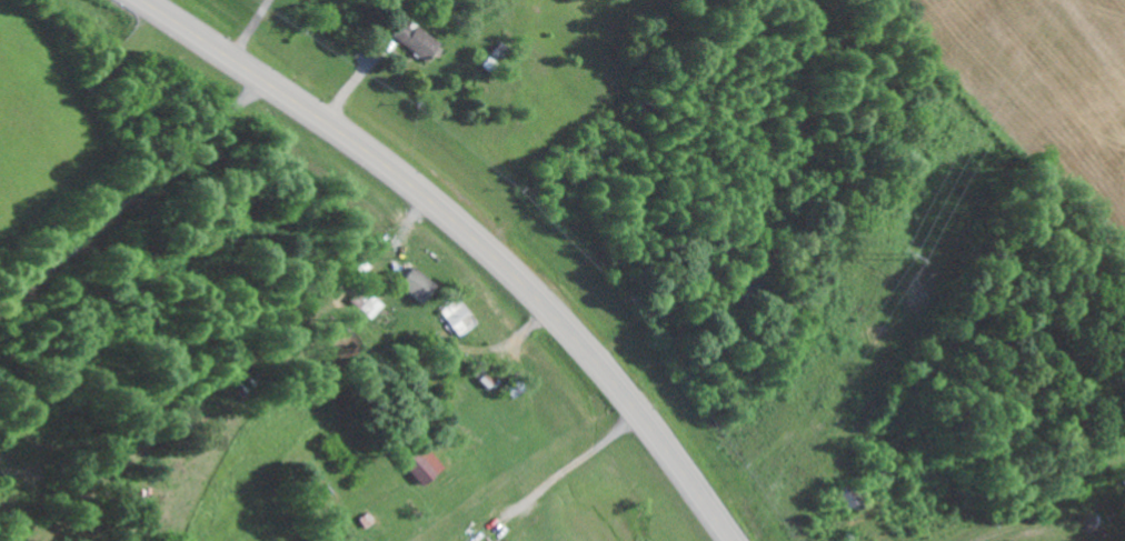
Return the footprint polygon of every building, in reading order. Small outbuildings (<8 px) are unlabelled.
[(418,59),(434,42),(415,24),(399,41),(418,59)] [(416,300),(429,281),(406,266),(393,285),(416,300)] [(358,309),(370,319),(382,304),(360,287),(354,295),(363,302),(358,309)] [(437,468),(421,440),(395,455),(411,483),(437,468)]
